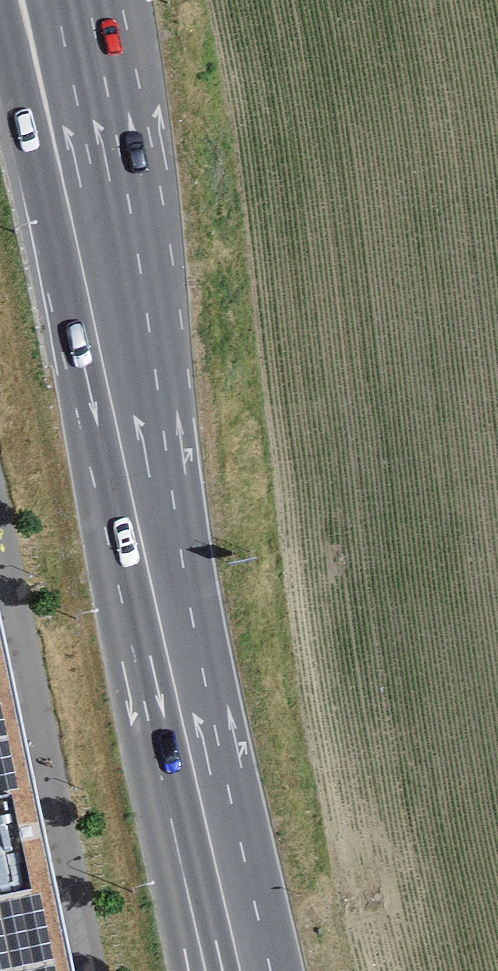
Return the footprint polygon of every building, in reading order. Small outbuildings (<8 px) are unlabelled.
[(0,618),(0,970),(72,970),(0,618)]
